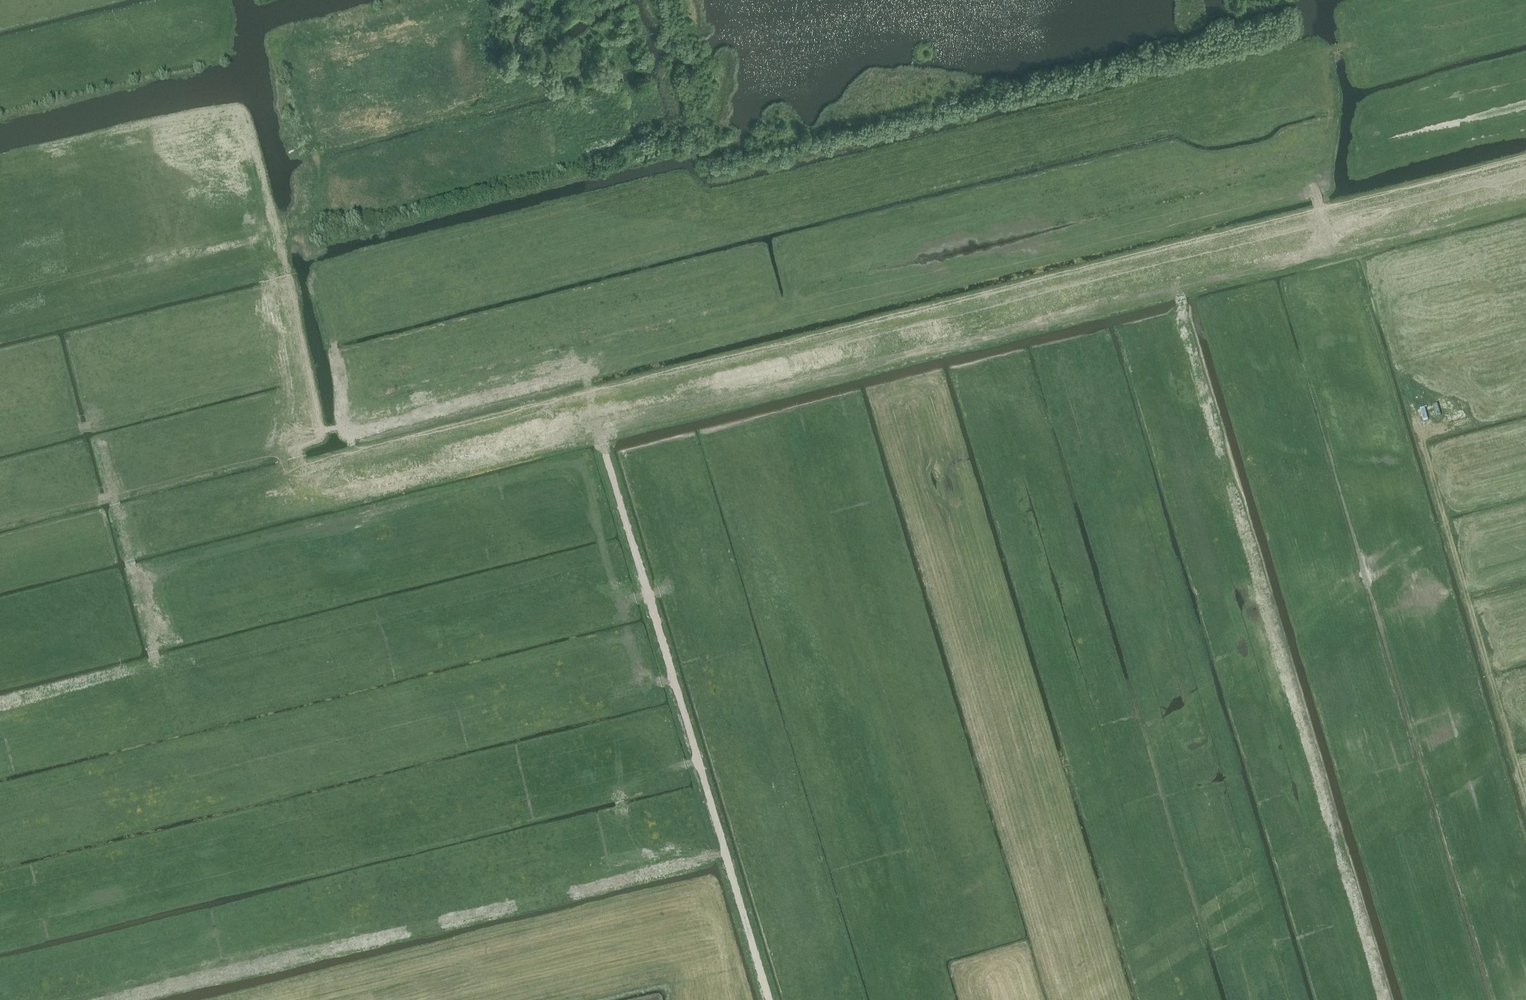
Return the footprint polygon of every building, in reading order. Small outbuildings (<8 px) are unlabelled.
[(1437,402),(1416,409),(1420,422),(1441,416),(1437,402)]
